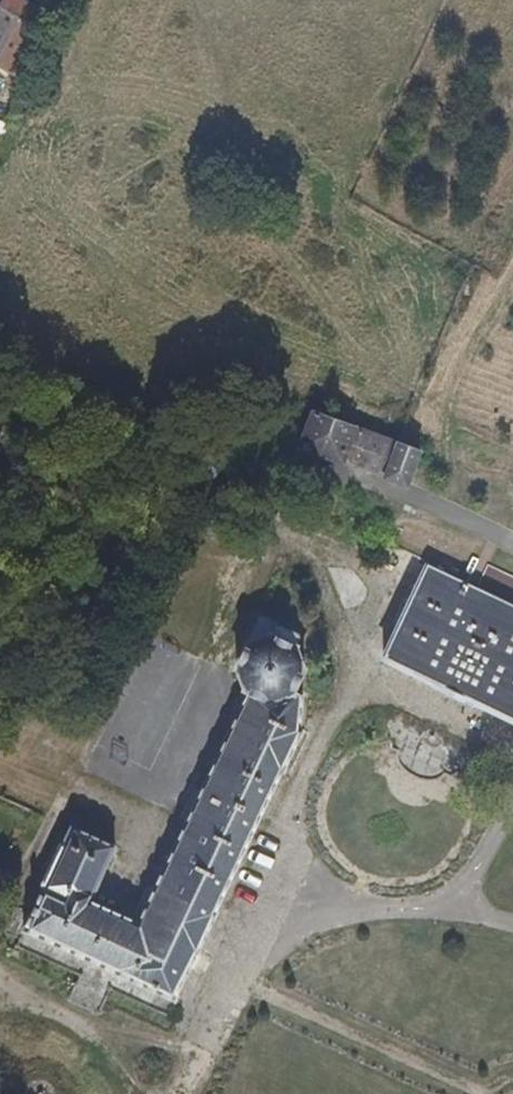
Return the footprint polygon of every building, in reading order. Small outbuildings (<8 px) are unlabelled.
[(31,4),(24,0),(0,0),(0,33),(23,46),(34,26),(23,18),(31,4)] [(0,33),(0,68),(8,72),(23,46),(0,33)] [(430,453),(378,431),(378,429),(383,416),(328,393),(321,406),(318,407),(304,441),(413,488),(417,478),(419,476),(421,475),(430,453)] [(430,563),(427,567),(384,657),(512,719),(512,603),(430,563)] [(261,818),(281,776),(284,771),(285,771),(304,730),(301,728),(303,694),(295,689),(295,687),(305,669),(302,667),(296,648),(298,645),(296,643),(299,637),(297,633),(261,616),(235,667),(238,670),(244,688),(244,691),(247,693),(246,696),(239,711),(228,733),(210,772),(171,855),(141,917),(138,919),(135,920),(91,899),(93,894),(116,845),(74,825),(72,828),(66,841),(68,843),(66,844),(65,844),(63,847),(64,850),(62,854),(61,855),(59,856),(57,860),(58,862),(56,866),(55,869),(54,869),(52,873),(52,874),(51,876),(50,879),(49,881),(46,884),(47,886),(46,888),(44,889),(25,930),(177,1000),(179,996),(178,994),(197,954),(199,953),(218,913),(218,909),(261,818)]
